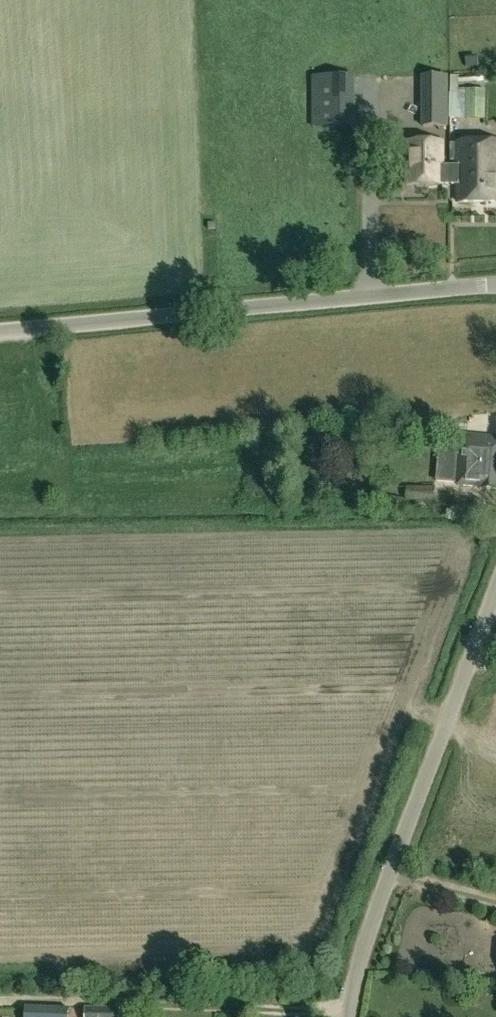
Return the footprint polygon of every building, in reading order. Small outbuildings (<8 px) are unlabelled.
[(314,92),(354,92),(354,79),(314,79),(314,92)] [(449,79),(425,79),(425,129),(449,129),(449,79)] [(485,120),(486,90),(458,90),(457,119),(485,120)] [(349,126),(349,101),(306,100),(306,124),(349,126)] [(457,167),(457,184),(457,202),(495,202),(495,143),(457,143),(457,167)] [(457,184),(457,167),(442,167),(442,144),(406,144),(406,186),(442,185),(457,184)] [(481,487),(481,489),(495,489),(495,437),(461,436),(459,485),(481,487)] [(407,487),(406,499),(434,501),(435,489),(407,487)] [(25,1006),(25,1016),(67,1016),(67,1007),(25,1006)] [(120,1008),(85,1007),(85,1016),(120,1016),(120,1008)]
